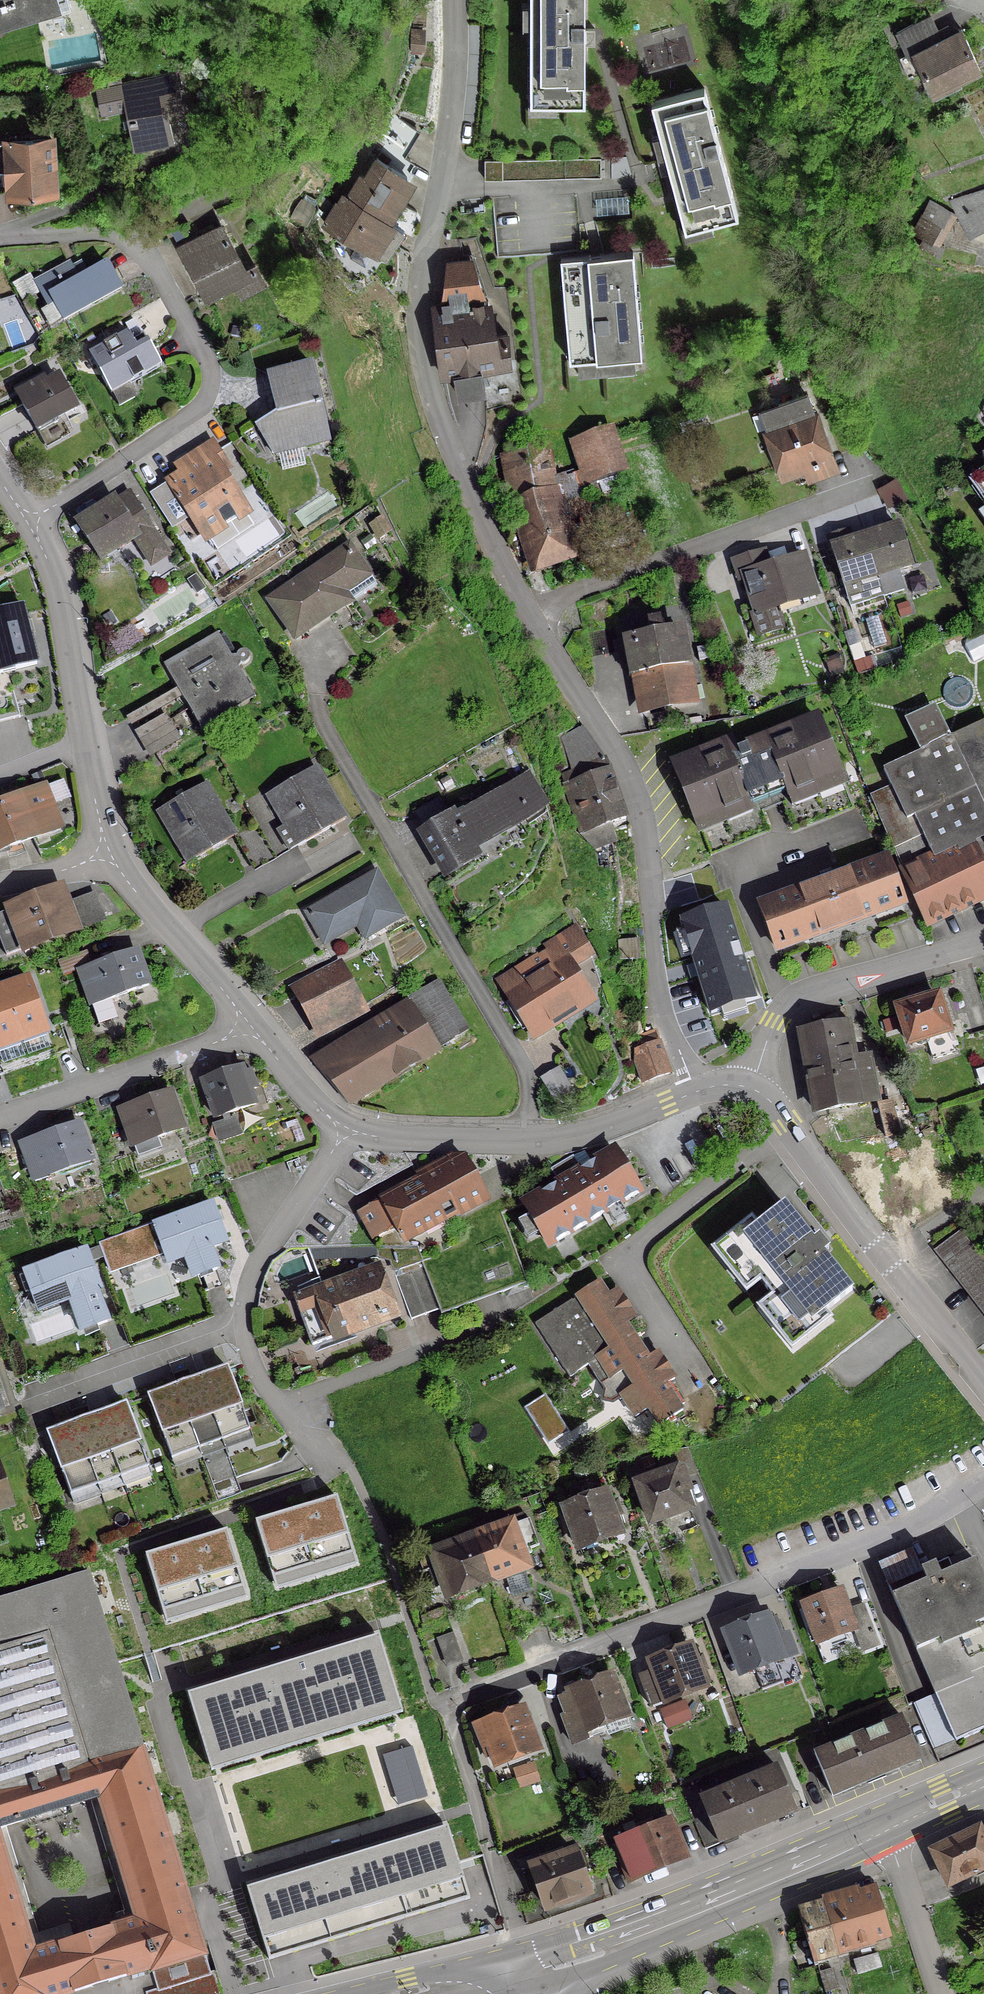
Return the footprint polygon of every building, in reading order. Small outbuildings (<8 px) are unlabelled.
[(59,6),(57,0),(0,0),(0,23),(59,6)] [(598,113),(596,0),(537,0),(539,113),(598,113)] [(911,69),(918,66),(930,92),(978,69),(959,30),(953,33),(946,27),(933,33),(926,17),(894,33),(911,69)] [(419,47),(420,34),(409,34),(409,47),(419,47)] [(99,114),(124,109),(131,145),(169,137),(165,114),(181,110),(173,73),(94,90),(99,114)] [(703,97),(650,111),(684,234),(736,219),(703,97)] [(373,139),(382,145),(374,158),(400,173),(408,160),(398,155),(414,129),(388,114),(373,139)] [(0,143),(0,188),(7,188),(7,193),(52,190),(49,140),(0,143)] [(358,176),(346,197),(345,198),(379,218),(380,217),(391,198),(405,176),(400,173),(374,158),(362,178),(358,176)] [(599,161),(484,162),(484,179),(599,178),(599,161)] [(961,220),(969,237),(983,229),(983,200),(978,191),(951,199),(961,220)] [(596,214),(629,213),(629,193),(596,193),(596,214)] [(336,204),(334,203),(322,224),(384,261),(402,232),(384,221),(385,220),(380,217),(379,218),(345,198),(346,197),(342,195),(336,204)] [(929,203),(921,216),(912,230),(915,231),(924,237),(918,246),(936,256),(941,246),(937,244),(953,216),(929,203)] [(177,249),(184,262),(201,295),(231,279),(239,294),(261,282),(252,265),(243,270),(219,226),(177,249)] [(440,309),(430,311),(437,374),(509,362),(506,337),(492,339),(485,301),(467,305),(466,299),(483,296),(470,257),(444,262),(439,302),(440,309)] [(634,257),(562,264),(573,378),(644,371),(634,257)] [(68,265),(33,284),(46,308),(52,304),(61,322),(119,291),(105,265),(76,281),(68,265)] [(379,296),(369,305),(378,315),(389,306),(379,296)] [(125,334),(88,355),(107,390),(123,381),(125,385),(158,367),(145,344),(134,350),(125,334)] [(759,338),(750,341),(754,356),(763,353),(759,338)] [(249,448),(261,440),(270,454),(326,441),(309,366),(265,376),(275,415),(241,436),(249,448)] [(30,390),(17,397),(35,430),(73,410),(57,381),(44,388),(42,385),(31,391),(30,390)] [(768,428),(767,428),(783,474),(827,459),(810,413),(797,417),(791,400),(762,411),(768,428)] [(690,409),(677,413),(682,429),(695,424),(690,409)] [(551,490),(514,502),(536,569),(573,557),(561,522),(589,512),(584,497),(596,493),(592,484),(624,474),(609,429),(578,439),(588,471),(549,484),(551,490)] [(180,478),(168,485),(203,539),(245,512),(219,473),(226,469),(211,444),(174,468),(180,478)] [(506,456),(514,502),(551,490),(549,484),(543,446),(506,456)] [(967,481),(983,505),(983,470),(967,481)] [(893,480),(876,488),(880,499),(900,490),(893,480)] [(126,493),(75,526),(97,560),(131,538),(138,549),(155,538),(126,493)] [(379,521),(369,527),(377,540),(387,535),(379,521)] [(897,528),(864,539),(879,590),(881,596),(900,591),(894,572),(909,567),(897,528)] [(368,536),(359,543),(365,552),(375,546),(368,536)] [(864,539),(830,549),(842,588),(854,584),(858,597),(879,590),(864,539)] [(322,565),(268,602),(293,639),(347,602),(373,583),(347,544),(327,558),(331,564),(324,568),(322,565)] [(753,614),(750,615),(757,637),(782,629),(775,608),(813,596),(801,559),(767,569),(762,555),(732,564),(737,580),(743,579),(754,613),(753,613),(753,614)] [(23,608),(0,615),(0,678),(39,668),(23,608)] [(623,652),(632,650),(643,711),(688,702),(676,631),(660,634),(658,623),(641,626),(643,637),(621,641),(623,652)] [(184,655),(162,667),(195,723),(249,692),(236,669),(238,664),(242,665),(246,662),(247,659),(246,655),(243,652),(240,652),(236,653),(234,657),(229,657),(217,636),(195,648),(194,646),(183,653),(184,655)] [(877,643),(861,648),(866,663),(882,657),(877,643)] [(835,657),(823,661),(828,673),(839,669),(835,657)] [(972,787),(983,814),(983,724),(944,742),(927,709),(908,718),(924,751),(881,771),(889,787),(868,796),(883,832),(887,830),(915,816),(972,787)] [(708,761),(705,753),(672,767),(708,857),(768,833),(760,813),(780,805),(791,834),(851,810),(815,720),(729,755),(728,753),(708,761)] [(561,775),(562,785),(579,835),(581,834),(582,838),(590,845),(592,851),(614,843),(608,825),(623,820),(603,760),(601,760),(581,728),(559,739),(570,771),(561,775)] [(274,812),(253,824),(269,852),(283,844),(287,852),(342,820),(312,769),(265,796),(274,812)] [(446,776),(437,781),(443,792),(452,787),(446,776)] [(424,833),(420,835),(443,874),(446,873),(449,877),(478,859),(470,845),(499,828),(502,833),(530,817),(521,803),(533,796),(526,779),(456,821),(451,812),(422,829),(424,833)] [(203,785),(156,812),(186,864),(232,837),(248,865),(269,852),(253,824),(233,836),(203,785)] [(42,788),(0,805),(0,816),(12,847),(58,827),(42,788)] [(12,847),(0,816),(0,849),(12,847)] [(895,861),(922,920),(955,904),(958,910),(983,898),(983,877),(966,838),(932,854),(915,816),(887,830),(896,860),(895,861)] [(772,951),(902,903),(883,851),(753,899),(772,951)] [(374,874),(305,914),(318,936),(351,917),(364,939),(400,919),(374,874)] [(8,905),(4,906),(6,912),(0,915),(0,947),(3,956),(20,950),(22,954),(27,952),(25,948),(75,929),(61,892),(10,910),(8,905)] [(580,939),(574,929),(558,938),(562,944),(564,947),(568,947),(580,939)] [(636,941),(616,943),(617,959),(637,960),(636,941)] [(548,951),(499,982),(531,1034),(587,999),(587,998),(556,946),(548,951)] [(134,951),(77,971),(96,1025),(115,1019),(109,1000),(146,987),(134,951)] [(338,967),(293,990),(312,1026),(356,1002),(338,967)] [(29,971),(2,981),(22,1040),(50,1031),(29,971)] [(2,981),(0,981),(0,1048),(22,1040),(2,981)] [(335,1048),(311,1063),(345,1105),(363,1094),(362,1093),(466,1031),(437,981),(406,1000),(412,1010),(338,1054),(335,1048)] [(953,1053),(935,997),(896,1010),(907,1045),(911,1044),(916,1046),(925,1043),(931,1060),(953,1053)] [(842,1023),(798,1032),(814,1113),(857,1104),(857,1105),(877,1101),(869,1058),(850,1062),(842,1023)] [(633,1062),(641,1084),(668,1074),(654,1033),(639,1038),(637,1051),(635,1052),(633,1057),(633,1062)] [(240,1068),(200,1082),(213,1119),(253,1105),(248,1091),(254,1089),(248,1072),(242,1074),(240,1068)] [(568,1090),(556,1070),(541,1078),(553,1099),(568,1090)] [(168,1093),(118,1110),(125,1130),(134,1127),(140,1144),(181,1130),(168,1093)] [(897,1135),(889,1103),(876,1106),(884,1138),(897,1135)] [(76,1125),(20,1145),(28,1169),(43,1163),(47,1176),(88,1161),(76,1125)] [(547,1247),(637,1194),(612,1151),(579,1170),(570,1156),(548,1169),(556,1184),(522,1204),(547,1247)] [(417,1175),(420,1181),(359,1213),(373,1239),(395,1227),(403,1241),(443,1220),(442,1218),(482,1197),(462,1158),(453,1163),(450,1157),(417,1175)] [(216,1175),(206,1179),(209,1187),(219,1183),(216,1175)] [(184,1257),(192,1278),(215,1270),(207,1248),(224,1242),(211,1206),(97,1247),(105,1270),(161,1250),(165,1263),(184,1257)] [(820,1317),(825,1323),(829,1320),(823,1313),(850,1291),(821,1255),(826,1250),(817,1239),(812,1243),(783,1206),(756,1228),(750,1220),(746,1223),(751,1229),(729,1247),(744,1264),(730,1275),(745,1293),(758,1283),(770,1298),(757,1308),(771,1327),(784,1316),(799,1334),(820,1317)] [(954,1235),(932,1252),(983,1318),(983,1273),(954,1235)] [(374,1249),(374,1248),(353,1248),(353,1249),(353,1259),(374,1259),(374,1249)] [(408,1272),(393,1278),(409,1321),(437,1311),(414,1249),(389,1249),(397,1270),(406,1267),(408,1272)] [(98,1289),(84,1252),(22,1274),(36,1312),(68,1300),(80,1332),(105,1323),(93,1291),(98,1289)] [(314,1296),(312,1289),(291,1297),(309,1346),(393,1316),(393,1317),(398,1316),(397,1311),(395,1312),(380,1272),(314,1296)] [(655,1353),(646,1359),(598,1283),(533,1324),(567,1378),(586,1366),(602,1391),(609,1387),(633,1418),(646,1409),(657,1426),(666,1421),(668,1424),(674,1420),(672,1417),(680,1411),(678,1407),(682,1404),(668,1382),(672,1380),(655,1353)] [(197,1378),(220,1441),(248,1431),(225,1368),(197,1378)] [(174,1387),(197,1449),(220,1441),(197,1378),(174,1387)] [(169,1459),(197,1449),(174,1387),(147,1397),(169,1459)] [(562,1430),(542,1399),(525,1410),(545,1441),(562,1430)] [(119,1478),(146,1468),(124,1405),(96,1415),(119,1478)] [(73,1424),(96,1486),(119,1478),(96,1415),(73,1424)] [(73,1424),(46,1434),(68,1496),(96,1486),(73,1424)] [(635,1485),(649,1523),(687,1509),(681,1493),(688,1491),(683,1478),(695,1474),(685,1449),(653,1454),(660,1476),(635,1485)] [(337,1494),(255,1520),(276,1589),(359,1563),(337,1494)] [(604,1494),(562,1509),(577,1549),(618,1534),(604,1494)] [(497,1530),(474,1539),(489,1581),(521,1569),(524,1568),(520,1557),(529,1554),(528,1550),(537,1547),(527,1520),(510,1527),(506,1516),(494,1521),(497,1530)] [(228,1529),(144,1554),(166,1624),(250,1598),(228,1529)] [(446,1597),(489,1581),(474,1539),(416,1560),(421,1574),(427,1572),(433,1588),(442,1585),(446,1597)] [(973,1562),(946,1573),(941,1561),(919,1571),(924,1583),(892,1597),(891,1597),(953,1742),(954,1743),(983,1730),(983,1587),(973,1562)] [(150,1969),(156,1990),(144,1993),(145,1993),(217,1993),(211,1973),(208,1974),(86,1574),(0,1601),(0,1828),(98,1798),(135,1921),(31,1953),(0,1850),(0,1993),(67,1993),(150,1969)] [(839,1591),(801,1605),(816,1646),(853,1632),(860,1651),(876,1645),(861,1605),(846,1610),(839,1591)] [(769,1630),(765,1618),(723,1634),(739,1674),(791,1654),(784,1636),(780,1637),(776,1627),(769,1630)] [(449,1634),(435,1639),(444,1666),(459,1661),(449,1634)] [(381,1635),(188,1692),(210,1770),(404,1713),(381,1635)] [(688,1647),(672,1653),(648,1662),(652,1673),(638,1679),(648,1707),(663,1701),(663,1703),(703,1688),(702,1685),(688,1647)] [(624,1716),(609,1677),(568,1692),(569,1694),(563,1696),(557,1698),(564,1716),(560,1717),(570,1745),(597,1735),(604,1732),(601,1724),(624,1716)] [(683,1723),(676,1705),(658,1711),(665,1729),(683,1723)] [(535,1750),(520,1710),(480,1726),(495,1765),(535,1750)] [(900,1718),(812,1755),(829,1797),(917,1760),(900,1718)] [(412,1746),(383,1755),(398,1803),(427,1796),(412,1746)] [(520,1787),(539,1779),(533,1763),(513,1770),(520,1787)] [(793,1812),(775,1770),(699,1801),(716,1844),(793,1812)] [(447,1820),(245,1881),(268,1960),(470,1898),(447,1820)] [(630,1879),(630,1880),(682,1858),(667,1822),(653,1828),(650,1821),(634,1828),(632,1823),(605,1834),(625,1881),(630,1879)] [(977,1830),(931,1852),(947,1885),(983,1867),(983,1829),(977,1832),(977,1830)] [(530,1868),(544,1909),(587,1893),(573,1853),(562,1856),(560,1850),(538,1858),(537,1854),(515,1861),(519,1872),(530,1868)] [(886,1934),(874,1891),(821,1906),(834,1953),(872,1942),(872,1939),(886,1934)] [(834,1953),(821,1906),(796,1913),(810,1960),(814,1959),(834,1953)] [(879,1968),(875,1955),(852,1961),(855,1975),(879,1968)]
